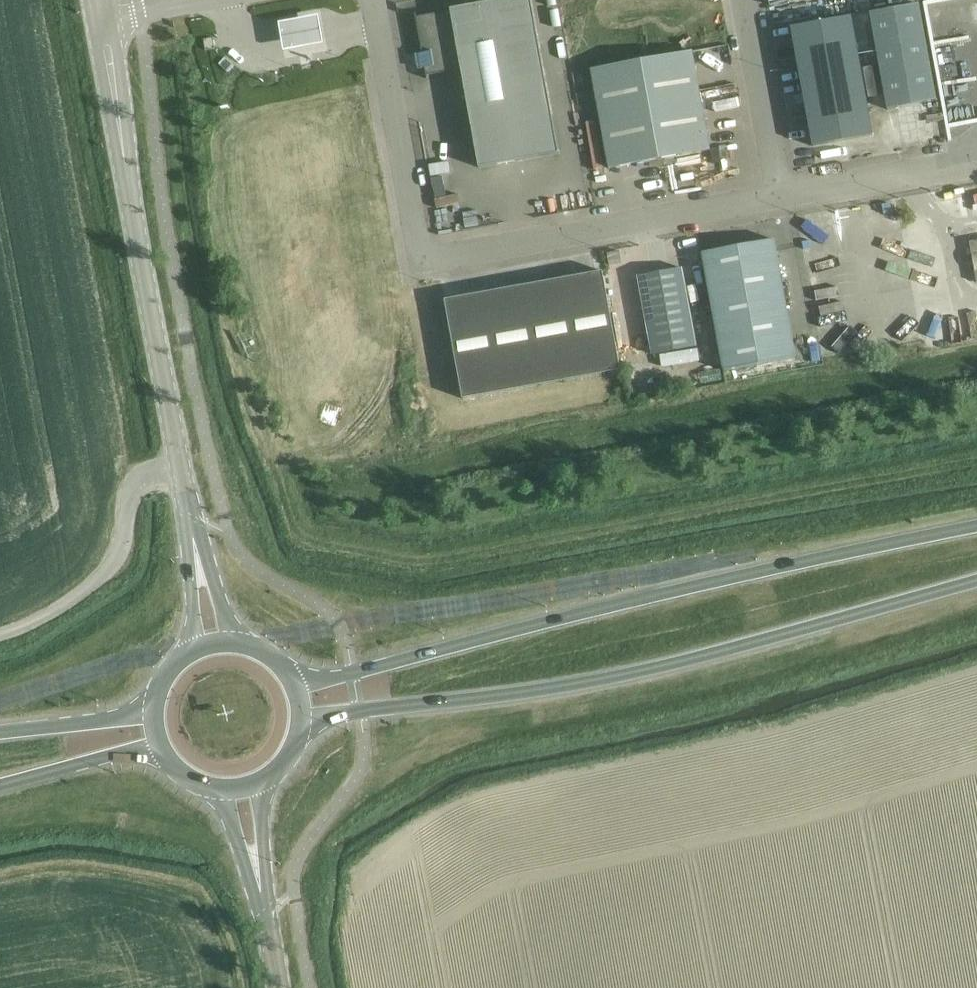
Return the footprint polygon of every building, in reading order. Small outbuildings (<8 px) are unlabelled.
[(450,9),(451,11),(417,17),(416,14),(415,14),(422,53),(418,54),(421,69),(425,68),(426,79),(428,79),(427,76),(461,70),(479,168),(559,154),(531,0),(502,0),(450,9)] [(919,5),(870,14),(888,111),(937,102),(919,5)] [(873,136),(851,17),(791,28),(813,147),(873,136)] [(319,19),(280,26),(285,52),(323,46),(319,19)] [(204,39),(205,51),(215,49),(213,38),(204,39)] [(609,169),(710,150),(692,52),(591,70),(609,169)] [(583,80),(591,80),(591,57),(583,57),(583,80)] [(436,162),(456,159),(454,148),(434,152),(436,162)] [(443,192),(464,192),(464,184),(443,185),(443,192)] [(484,202),(498,202),(497,186),(483,187),(484,202)] [(702,253),(724,372),(796,358),(774,240),(702,253)] [(617,251),(606,253),(608,265),(620,262),(617,251)] [(696,347),(681,268),(638,276),(653,355),(696,347)] [(620,370),(603,271),(445,300),(463,399),(620,370)]
